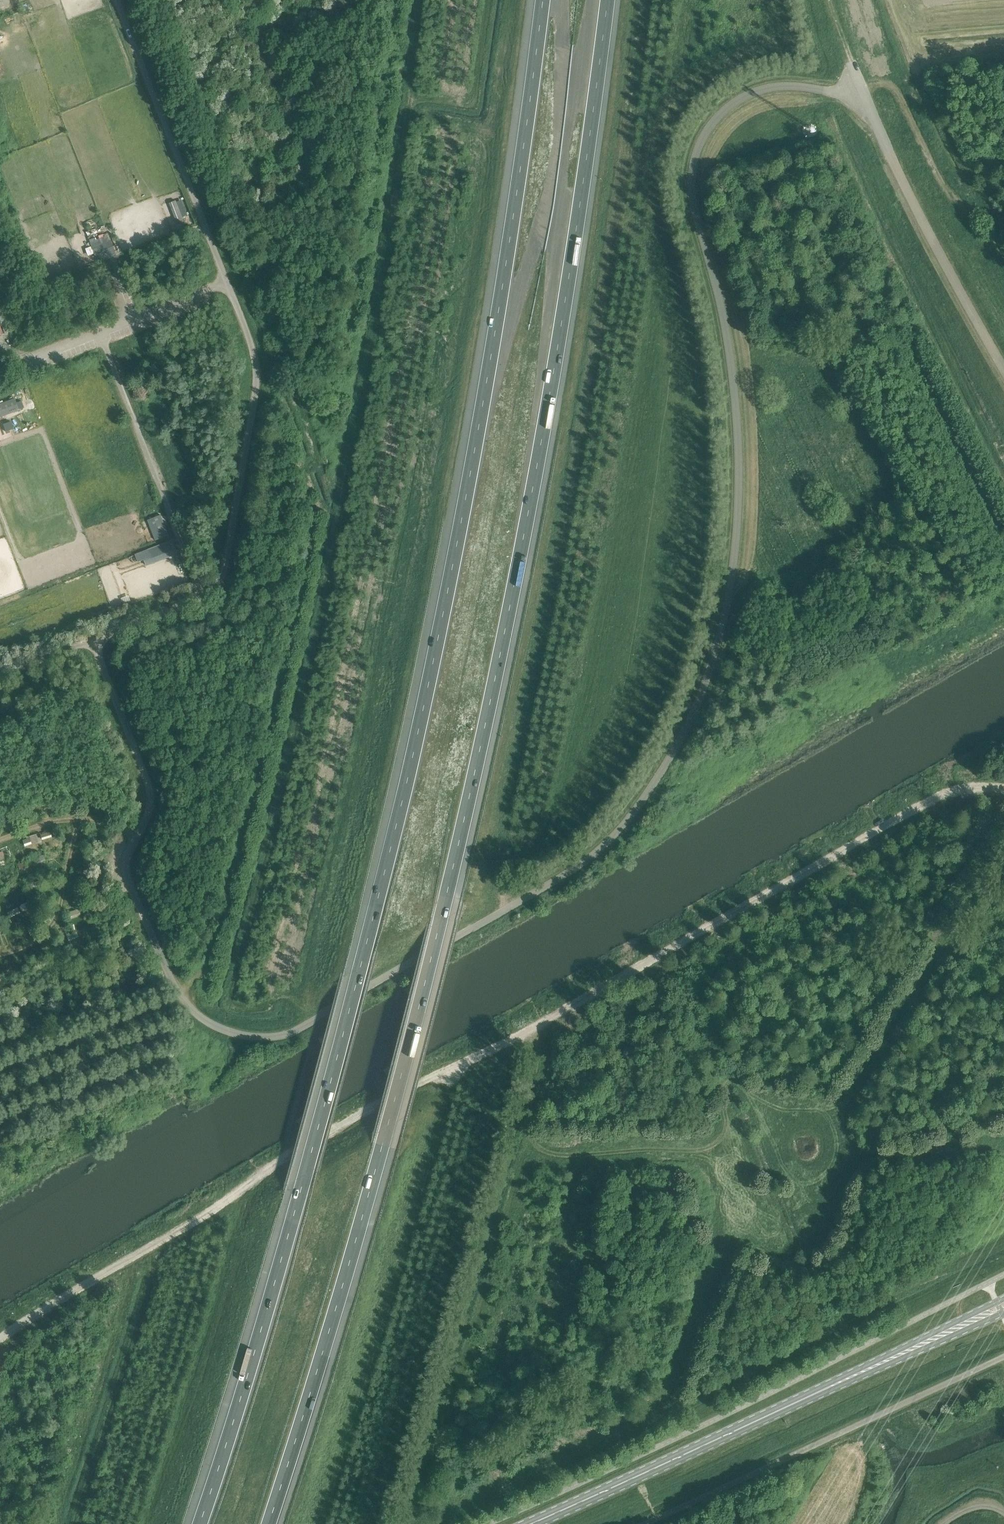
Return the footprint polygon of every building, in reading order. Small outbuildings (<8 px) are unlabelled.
[(174,196),(166,200),(176,220),(184,216),(174,196)] [(111,235),(89,244),(92,252),(114,244),(111,235)] [(11,408),(12,412),(18,410),(14,399),(2,404),(4,411),(11,408)] [(150,527),(155,525),(160,538),(168,535),(160,515),(147,520),(150,527)] [(150,557),(151,558),(151,559),(176,550),(171,541),(135,555),(138,562),(150,557)] [(69,911),(71,919),(82,915),(79,908),(69,911)] [(65,934),(68,941),(79,937),(76,930),(65,934)]
